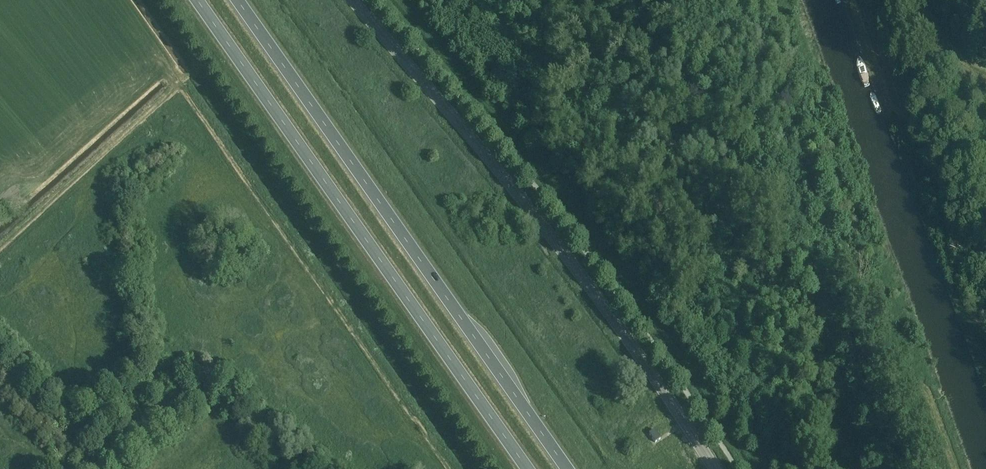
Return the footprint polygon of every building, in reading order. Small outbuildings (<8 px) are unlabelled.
[(469,404),(474,400),(463,383),(458,387),(469,404)] [(649,433),(655,442),(660,438),(654,429),(649,433)]
